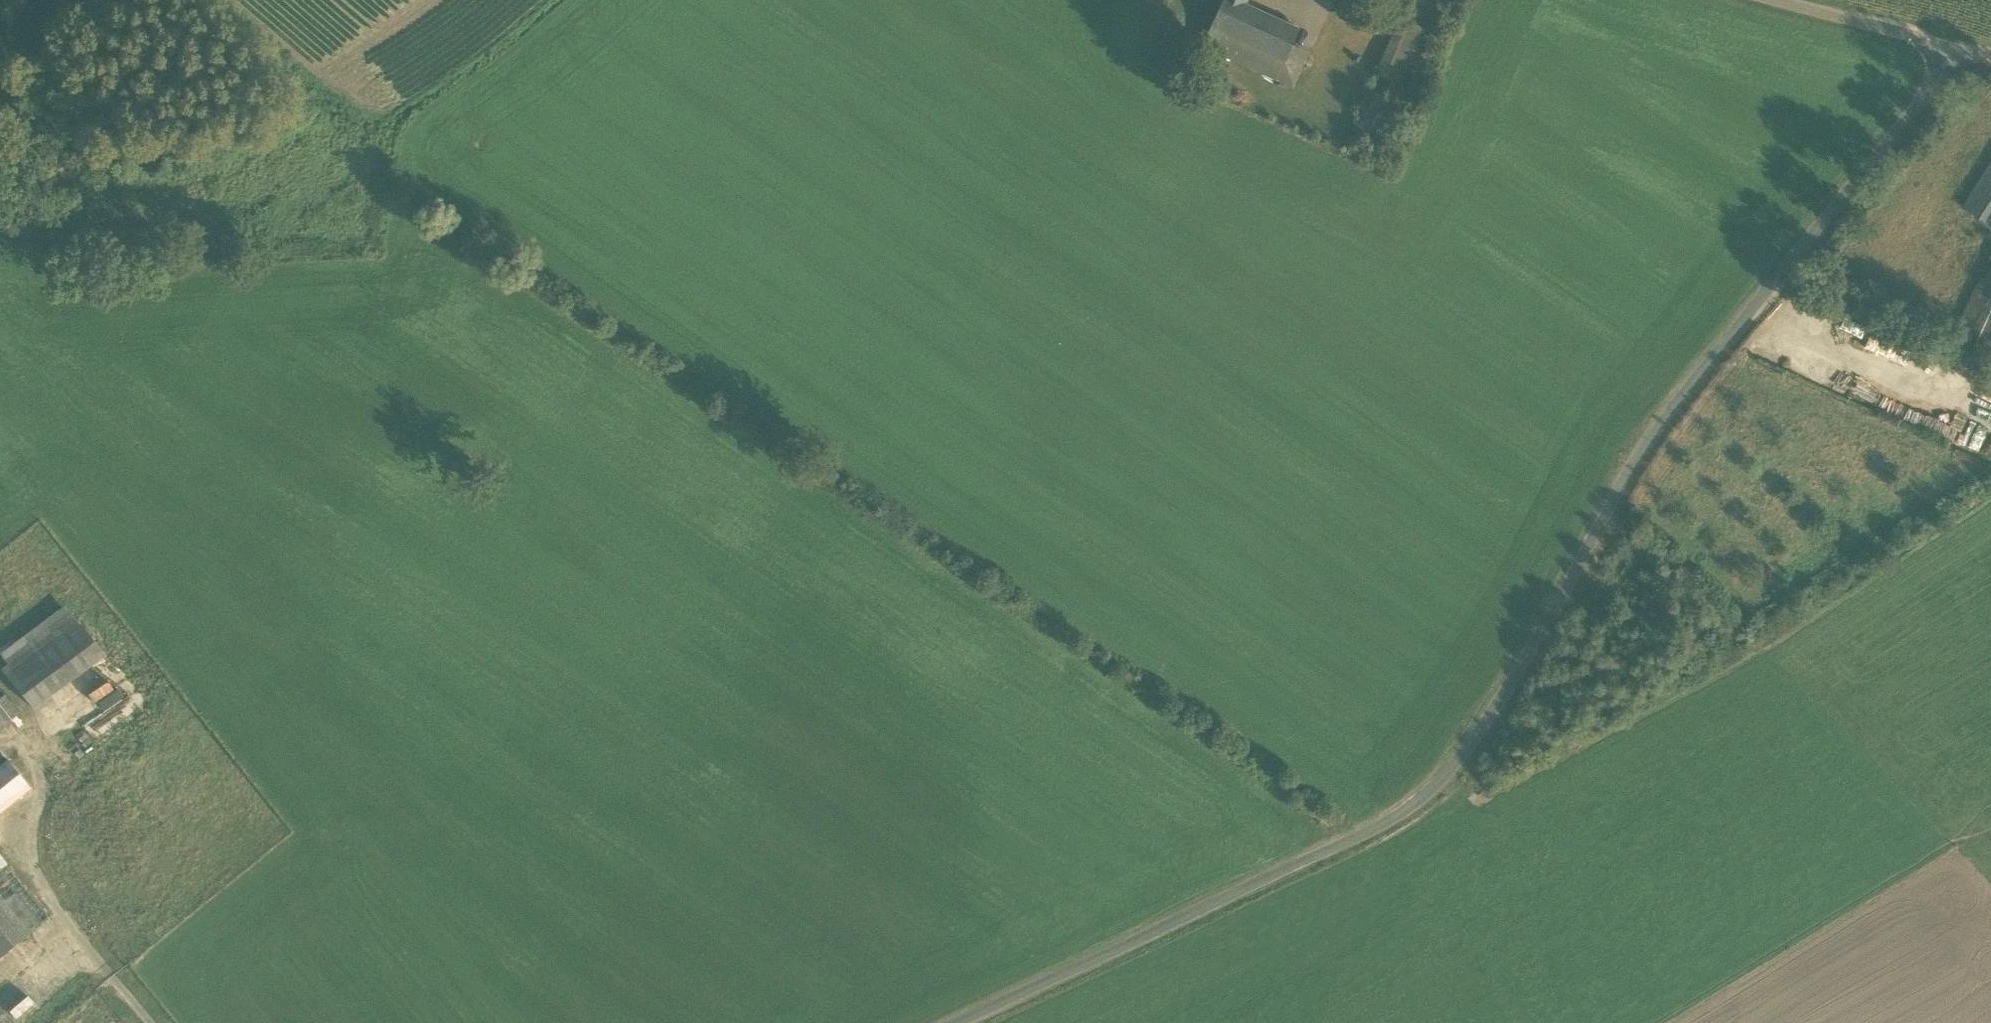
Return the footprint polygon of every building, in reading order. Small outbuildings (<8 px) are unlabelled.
[(1201,47),(1293,88),(1308,53),(1293,46),(1300,28),(1246,5),(1248,0),(1222,0),(1201,47)] [(1380,142),(1406,86),(1401,84),(1424,29),(1399,19),(1375,72),(1386,77),(1378,94),(1368,90),(1350,128),(1380,142)] [(1344,147),(1342,152),(1350,156),(1352,151),(1354,152),(1359,139),(1347,134),(1342,146),(1344,147)] [(1962,209),(1990,227),(1990,163),(1962,209)] [(1990,337),(1990,249),(1954,327),(1979,339),(1975,348),(1981,351),(1985,342),(1988,343),(1990,337)] [(32,707),(105,654),(68,603),(0,653),(8,664),(3,667),(32,707)] [(12,722),(0,707),(0,732),(12,722)] [(7,759),(0,765),(0,813),(31,788),(7,759)] [(41,925),(48,918),(0,855),(0,958),(41,925)] [(34,997),(13,1012),(20,1021),(40,1007),(34,997)]
